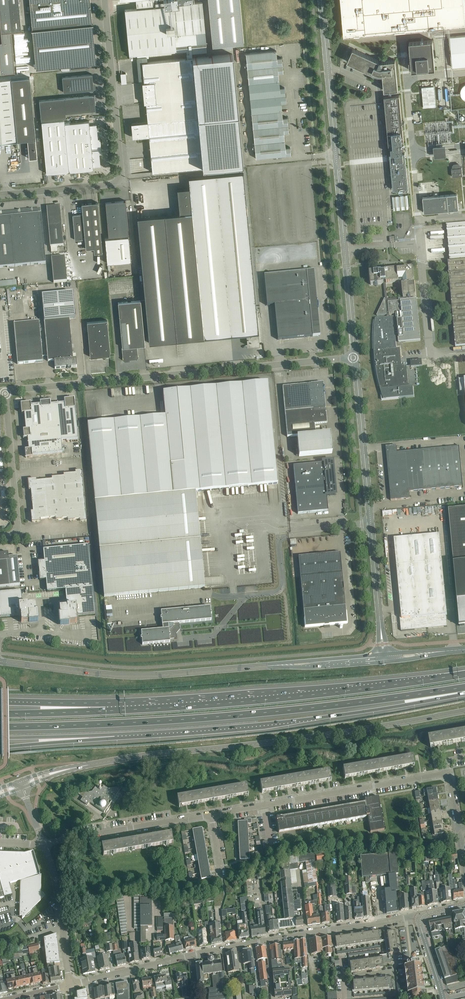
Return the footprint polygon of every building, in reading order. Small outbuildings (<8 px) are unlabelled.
[(2,43),(0,43),(0,69),(0,74),(15,72),(11,32),(8,0),(0,0),(0,23),(2,43)] [(18,0),(8,0),(11,32),(21,31),(18,0)] [(36,68),(96,63),(90,0),(29,0),(36,68)] [(137,8),(125,9),(129,54),(176,50),(175,35),(205,32),(202,2),(153,7),(153,0),(136,0),(137,8)] [(212,47),(243,44),(239,0),(208,0),(212,47)] [(344,36),(464,25),(464,9),(464,0),(341,0),(344,36)] [(464,66),(464,35),(450,36),(453,67),(464,66)] [(412,71),(435,69),(432,40),(409,42),(411,61),(409,61),(409,60),(409,61),(409,66),(410,66),(411,66),(412,71)] [(403,193),(403,191),(403,189),(408,189),(405,152),(403,153),(402,146),(404,146),(399,95),(393,95),(392,90),(398,89),(395,60),(381,61),(380,61),(353,48),(347,61),(374,73),(376,74),(378,74),(380,75),(383,75),(384,90),(388,90),(389,96),(384,96),(389,147),(391,147),(391,150),(390,151),(390,152),(390,153),(391,153),(392,153),(392,154),(390,154),(393,190),(399,190),(399,192),(399,193),(400,194),(401,194),(402,193),(403,193)] [(247,68),(282,65),(282,57),(277,58),(276,50),(246,53),(247,68)] [(148,122),(132,124),(133,133),(134,133),(134,134),(135,136),(137,135),(137,136),(149,135),(152,172),(203,167),(243,164),(233,54),(192,58),(192,57),(142,62),(148,122)] [(282,65),(247,68),(249,83),(279,80),(278,73),(283,73),(282,65)] [(63,92),(89,90),(94,89),(92,74),(62,77),(63,92)] [(11,79),(0,80),(0,143),(17,141),(27,140),(29,158),(37,158),(30,77),(11,79)] [(280,88),(279,80),(249,83),(250,98),(285,95),(285,87),(280,88)] [(94,95),(64,98),(39,100),(41,121),(64,119),(66,119),(65,113),(96,110),(94,95)] [(285,95),(250,98),(251,113),(282,110),(281,103),(286,103),(285,95)] [(282,117),(282,110),(251,113),(253,128),(288,125),(287,117),(282,117)] [(64,119),(41,121),(46,173),(93,169),(93,166),(100,165),(99,153),(101,152),(101,153),(102,153),(100,139),(98,139),(96,125),(89,125),(89,121),(65,123),(64,119)] [(288,125),(253,128),(254,143),(285,140),(284,133),(289,132),(288,125)] [(285,140),(254,143),(256,158),(291,155),(290,147),(285,147),(285,140)] [(442,146),(430,147),(431,158),(443,157),(442,146)] [(461,168),(451,169),(452,177),(462,176),(461,168)] [(260,344),(258,332),(243,172),(188,177),(189,188),(177,189),(179,213),(137,217),(149,343),(246,333),(248,346),(260,344)] [(458,209),(457,194),(423,197),(424,213),(458,209)] [(107,263),(131,261),(126,201),(105,202),(106,207),(109,238),(105,238),(107,263)] [(82,214),(73,215),(73,220),(75,240),(85,239),(86,249),(94,248),(95,253),(102,252),(98,202),(90,203),(82,204),(82,214)] [(64,246),(60,206),(46,207),(50,247),(64,246)] [(46,263),(41,214),(40,208),(30,209),(20,210),(0,212),(0,268),(46,263)] [(447,226),(450,261),(448,262),(455,347),(464,346),(464,224),(447,226)] [(65,256),(52,257),(54,282),(67,281),(65,256)] [(385,299),(377,316),(387,315),(387,317),(375,318),(375,320),(374,337),(374,346),(375,364),(377,373),(377,376),(380,389),(381,393),(382,400),(401,398),(414,396),(413,385),(409,386),(407,366),(406,366),(402,366),(400,348),(396,349),(395,334),(398,334),(398,331),(395,332),(393,317),(389,317),(389,315),(396,314),(402,313),(401,302),(401,301),(401,300),(406,300),(411,299),(411,300),(415,299),(414,296),(415,296),(416,296),(415,284),(414,283),(413,283),(413,281),(412,270),(412,269),(406,270),(398,270),(397,269),(385,270),(385,271),(385,272),(382,272),(382,271),(370,272),(369,272),(370,284),(371,285),(383,284),(383,283),(385,299)] [(318,310),(319,310),(317,309),(319,308),(318,303),(317,302),(318,301),(317,300),(314,270),(264,275),(267,305),(274,305),(278,340),(320,336),(318,310)] [(70,319),(75,318),(73,293),(42,296),(47,356),(48,361),(54,361),(55,369),(66,368),(66,367),(68,367),(68,368),(71,367),(77,367),(76,358),(73,359),(70,319)] [(137,346),(145,345),(141,300),(118,302),(122,347),(123,358),(124,358),(127,360),(130,360),(136,359),(138,357),(137,346)] [(402,313),(396,314),(398,331),(398,334),(399,343),(420,341),(416,301),(401,302),(402,313)] [(110,355),(107,320),(87,322),(90,357),(96,357),(97,358),(103,357),(102,356),(110,355)] [(14,324),(18,364),(43,362),(39,321),(14,324)] [(165,416),(88,423),(104,597),(205,587),(196,492),(278,484),(268,382),(163,392),(165,416)] [(311,384),(283,387),(287,437),(297,436),(299,456),(332,453),(330,433),(316,434),(315,424),(327,423),(324,394),(325,394),(324,393),(323,389),(325,387),(324,386),(323,383),(311,384)] [(50,404),(50,401),(40,402),(40,405),(31,405),(31,403),(21,404),(22,413),(24,413),(26,430),(23,430),(24,437),(27,437),(27,438),(30,437),(32,449),(28,449),(28,450),(25,451),(26,458),(33,457),(32,456),(63,453),(61,441),(78,439),(74,399),(65,399),(65,402),(65,406),(52,407),(51,404),(50,404)] [(391,500),(406,499),(410,499),(410,492),(463,487),(459,446),(397,452),(396,445),(386,446),(391,500)] [(323,463),(293,466),(298,514),(328,511),(327,496),(336,495),(335,479),(333,480),(333,474),(334,474),(333,461),(322,462),(323,463)] [(36,479),(34,479),(28,480),(29,491),(31,490),(33,512),(31,512),(32,522),(40,522),(40,519),(56,518),(56,520),(68,519),(68,521),(80,520),(80,522),(87,521),(84,498),(85,498),(84,494),(82,476),(82,471),(75,472),(76,474),(64,475),(64,477),(52,478),(52,480),(37,481),(36,479)] [(449,509),(454,562),(457,600),(464,600),(464,507),(449,509)] [(440,534),(399,538),(394,539),(402,615),(400,615),(401,631),(415,629),(414,628),(445,625),(445,627),(447,626),(446,615),(447,615),(440,534)] [(43,550),(47,592),(65,590),(67,608),(60,609),(60,617),(59,617),(60,626),(69,625),(69,624),(77,623),(76,616),(95,614),(88,545),(43,550)] [(299,556),(304,619),(305,627),(347,623),(340,552),(299,556)] [(9,586),(20,585),(17,556),(9,557),(8,553),(0,553),(0,587),(9,586)] [(21,615),(21,623),(29,622),(29,623),(38,622),(37,613),(36,613),(36,606),(28,606),(28,605),(23,606),(21,591),(0,593),(0,617),(21,615)] [(211,620),(211,619),(210,607),(161,611),(163,629),(141,631),(142,645),(170,642),(170,639),(177,639),(176,632),(178,630),(180,630),(179,623),(211,620)] [(464,731),(447,734),(448,744),(464,741),(464,738),(464,731)] [(429,737),(431,747),(431,748),(431,747),(448,744),(447,734),(429,737)] [(412,756),(406,757),(395,759),(397,768),(413,766),(414,767),(414,766),(412,756)] [(397,768),(395,759),(378,762),(379,772),(397,768)] [(379,772),(378,762),(360,765),(362,775),(379,772)] [(343,768),(343,771),(345,778),(345,779),(345,777),(362,775),(360,765),(343,768)] [(331,781),(331,780),(330,770),(329,770),(329,771),(312,774),(314,783),(331,780),(331,781)] [(314,783),(312,774),(295,777),(296,786),(314,783)] [(296,786),(295,777),(278,780),(279,789),(296,786)] [(279,789),(278,780),(260,783),(260,782),(262,792),(262,793),(262,792),(279,789)] [(248,795),(247,784),(246,784),(246,785),(229,788),(231,797),(248,794),(248,795)] [(116,795),(122,787),(108,789),(104,786),(102,788),(99,786),(98,789),(95,787),(92,792),(78,794),(83,798),(81,801),(87,805),(90,802),(96,806),(95,807),(104,813),(105,811),(106,812),(110,806),(109,806),(110,804),(112,801),(114,803),(119,797),(116,795)] [(231,797),(229,788),(212,791),(214,800),(231,797)] [(427,795),(437,794),(436,788),(426,789),(427,793),(424,793),(424,796),(427,795)] [(214,800),(212,791),(195,794),(196,803),(214,800)] [(196,803),(195,794),(178,797),(177,796),(179,807),(180,807),(179,806),(186,805),(196,803)] [(282,819),(282,817),(276,818),(279,832),(302,828),(303,828),(302,826),(306,826),(306,828),(306,827),(310,827),(309,825),(313,824),(313,826),(317,826),(316,824),(320,823),(320,825),(324,824),(324,823),(327,822),(327,824),(328,824),(327,824),(331,823),(331,821),(334,821),(334,823),(335,823),(338,822),(338,820),(341,820),(341,821),(342,821),(345,821),(345,819),(348,818),(348,820),(349,820),(352,819),(352,818),(355,817),(356,819),(359,818),(359,816),(362,816),(363,818),(366,817),(366,816),(368,816),(370,832),(384,830),(384,829),(382,829),(381,824),(383,824),(382,819),(382,818),(380,819),(379,814),(381,813),(379,813),(378,808),(380,808),(380,805),(378,797),(368,798),(365,799),(365,804),(282,819)] [(238,829),(248,828),(247,824),(251,823),(251,819),(244,819),(244,822),(238,822),(238,829)] [(442,825),(433,827),(435,835),(431,835),(432,839),(443,837),(443,834),(444,833),(442,825)] [(162,835),(154,837),(156,847),(173,844),(172,840),(171,834),(171,833),(171,834),(164,835),(162,835)] [(143,839),(137,840),(138,850),(156,847),(154,837),(146,838),(143,839)] [(127,841),(119,843),(121,853),(138,850),(137,840),(130,841),(127,841)] [(102,845),(102,847),(103,851),(103,856),(104,856),(121,853),(119,843),(111,844),(109,845),(105,845),(103,846),(102,846),(102,845)] [(40,875),(33,851),(24,854),(25,854),(0,853),(0,898),(12,895),(9,883),(24,879),(25,880),(20,881),(20,893),(19,916),(22,916),(22,919),(25,916),(26,916),(28,916),(29,915),(30,914),(31,913),(31,912),(31,910),(46,896),(41,891),(41,875),(39,876),(39,875),(40,875)] [(324,852),(316,853),(317,860),(324,859),(324,852)] [(298,855),(296,856),(297,863),(298,863),(306,862),(307,870),(302,871),(304,883),(308,883),(316,882),(317,882),(314,858),(314,853),(298,855)] [(398,878),(396,853),(389,853),(360,856),(362,872),(362,877),(365,877),(369,877),(380,876),(388,875),(390,890),(382,890),(383,903),(383,901),(385,901),(386,914),(397,912),(395,891),(399,891),(398,878)] [(289,860),(290,870),(295,869),(298,869),(298,863),(297,863),(296,856),(289,856),(289,860)] [(278,921),(279,929),(296,927),(295,917),(294,911),(293,900),(291,883),(290,870),(289,860),(281,863),(282,871),(280,872),(282,890),(282,892),(285,920),(278,921)] [(431,892),(433,905),(438,904),(437,891),(434,891),(432,881),(430,881),(431,886),(431,891),(431,892)] [(418,907),(418,898),(417,888),(410,889),(412,909),(419,908),(418,907)] [(362,908),(363,918),(371,917),(371,913),(370,913),(368,897),(367,891),(362,892),(363,897),(361,898),(362,908)] [(399,896),(401,911),(409,909),(407,895),(399,896)] [(152,927),(152,922),(152,898),(140,898),(140,901),(140,904),(140,907),(140,910),(140,913),(140,916),(140,919),(140,922),(140,925),(140,927),(140,928),(141,931),(141,943),(146,943),(146,930),(148,930),(148,927),(152,927)] [(343,900),(339,901),(339,899),(333,899),(333,905),(334,905),(336,922),(344,921),(343,904),(343,900)] [(293,900),(294,911),(297,911),(297,908),(301,907),(300,900),(293,900)] [(312,908),(315,908),(314,904),(311,904),(311,901),(310,900),(304,901),(306,916),(308,925),(314,924),(312,908)] [(363,918),(362,908),(360,908),(360,906),(358,906),(358,901),(353,901),(355,919),(363,918)] [(265,906),(268,933),(279,931),(279,930),(279,929),(278,921),(271,922),(269,906),(265,906)] [(257,926),(258,936),(265,935),(262,908),(257,909),(257,912),(258,926),(257,926)] [(315,912),(315,908),(312,908),(314,924),(320,924),(319,915),(318,915),(318,912),(315,912)] [(211,911),(207,912),(209,923),(209,927),(209,931),(210,931),(211,944),(216,943),(222,943),(220,921),(216,921),(215,921),(212,922),(211,911)] [(453,913),(456,935),(460,934),(460,932),(462,931),(463,940),(464,940),(464,911),(453,913)] [(164,913),(165,935),(165,941),(174,940),(172,912),(164,913)] [(296,916),(295,917),(296,927),(303,926),(302,917),(299,918),(299,916),(298,916),(298,915),(296,916)] [(451,918),(440,920),(442,926),(444,926),(445,930),(452,928),(451,918)] [(258,936),(257,926),(253,927),(253,922),(250,922),(251,932),(251,937),(258,936)] [(435,925),(430,926),(432,937),(440,935),(440,931),(444,930),(445,930),(444,926),(442,926),(442,927),(441,925),(436,926),(435,925)] [(197,929),(199,946),(208,945),(205,928),(197,929)] [(452,928),(445,930),(444,930),(445,934),(447,934),(448,946),(435,950),(445,979),(447,985),(459,982),(458,974),(454,935),(453,935),(452,928)] [(399,953),(396,931),(388,932),(388,929),(385,930),(385,931),(383,931),(384,933),(385,933),(388,954),(399,953)] [(336,947),(379,941),(379,942),(382,942),(381,939),(379,939),(379,937),(381,936),(380,933),(383,933),(382,930),(335,937),(336,947)] [(54,966),(54,963),(60,962),(56,934),(44,938),(44,940),(38,942),(39,948),(44,946),(47,974),(49,973),(53,972),(52,967),(54,966)] [(189,940),(184,941),(186,949),(190,948),(191,948),(196,947),(195,939),(191,936),(189,936),(189,939),(189,940)] [(330,947),(333,947),(332,936),(322,937),(322,948),(325,947),(326,954),(328,953),(329,957),(332,957),(332,950),(331,948),(330,948),(330,947)] [(321,938),(309,939),(311,954),(323,953),(321,938)] [(129,955),(130,962),(139,961),(137,942),(129,943),(130,948),(128,948),(128,951),(128,955),(129,955)] [(283,943),(283,948),(283,951),(293,950),(293,942),(283,943)] [(124,955),(120,956),(120,953),(118,953),(117,945),(113,945),(114,958),(115,957),(117,966),(126,964),(124,955)] [(168,947),(170,954),(178,952),(176,945),(168,947)] [(275,956),(274,945),(270,946),(272,964),(276,964),(277,964),(277,963),(277,961),(278,961),(278,959),(277,959),(277,956),(275,956)] [(85,958),(81,959),(83,974),(89,973),(87,958),(86,954),(85,946),(81,947),(83,956),(85,956),(85,957),(85,958)] [(141,950),(142,960),(151,959),(149,946),(147,946),(144,950),(141,950)] [(265,946),(256,947),(256,948),(258,960),(261,959),(261,962),(258,963),(260,981),(269,980),(268,965),(266,966),(265,962),(263,962),(263,959),(267,959),(265,946)] [(380,946),(337,952),(337,954),(353,952),(380,948),(380,946)] [(158,949),(153,951),(154,958),(163,955),(161,947),(158,948),(158,949)] [(241,950),(243,964),(249,964),(249,969),(254,969),(251,949),(248,949),(245,950),(241,950)] [(239,971),(236,951),(226,953),(228,972),(239,971)] [(89,953),(86,954),(87,958),(89,973),(95,972),(95,971),(93,958),(96,958),(95,952),(89,953)] [(349,961),(351,972),(383,967),(383,963),(391,962),(392,961),(391,955),(349,961)] [(110,968),(107,956),(97,958),(100,970),(110,968)] [(208,962),(201,963),(203,974),(207,974),(212,973),(213,975),(215,975),(215,973),(217,973),(222,972),(220,961),(217,961),(216,960),(214,960),(213,958),(214,958),(213,958),(212,957),(212,956),(211,956),(211,957),(209,957),(208,959),(207,958),(207,959),(208,959),(208,961),(208,962)] [(295,965),(295,963),(291,964),(290,957),(286,958),(287,964),(291,964),(291,966),(293,967),(295,967),(295,965)] [(418,964),(418,962),(414,963),(413,959),(410,959),(410,963),(406,964),(406,965),(406,966),(404,966),(404,970),(403,970),(404,975),(405,975),(405,977),(404,978),(405,982),(406,982),(406,984),(406,985),(405,985),(406,989),(407,989),(407,992),(405,993),(406,997),(411,997),(414,998),(418,998),(419,998),(421,996),(421,995),(427,995),(426,990),(424,990),(424,987),(425,986),(424,982),(423,982),(423,980),(423,979),(424,979),(423,975),(422,975),(422,973),(422,972),(423,972),(422,968),(421,968),(421,964),(418,964)] [(201,963),(196,964),(198,984),(204,983),(203,980),(208,979),(207,974),(203,974),(201,963)] [(279,963),(277,963),(277,964),(276,964),(272,964),(275,997),(291,996),(289,970),(282,970),(282,968),(282,964),(279,964),(279,963)] [(61,981),(58,967),(55,967),(54,966),(52,967),(53,972),(49,973),(50,978),(51,983),(61,981)] [(33,968),(36,983),(42,982),(40,973),(38,974),(36,967),(33,968)] [(25,969),(22,970),(25,986),(30,985),(28,976),(26,977),(25,969)] [(222,972),(217,973),(219,987),(209,989),(210,992),(208,993),(209,993),(209,997),(208,997),(209,998),(226,998),(225,986),(224,971),(222,972)] [(14,972),(11,973),(14,989),(19,988),(17,979),(16,979),(14,972)] [(182,983),(182,989),(183,998),(190,997),(188,986),(187,986),(187,980),(186,975),(181,975),(181,974),(176,974),(177,983),(182,983)] [(156,984),(156,988),(166,987),(166,989),(172,988),(172,985),(171,983),(170,978),(166,979),(166,976),(154,978),(155,983),(155,984),(156,984)] [(353,980),(353,991),(391,988),(391,989),(393,989),(393,988),(394,988),(393,979),(391,979),(391,977),(353,980)] [(151,978),(141,980),(142,985),(143,987),(152,986),(152,983),(151,978)] [(128,990),(127,982),(115,984),(117,993),(117,998),(128,998),(128,990)] [(86,998),(87,998),(86,990),(77,993),(77,998),(86,998)]
